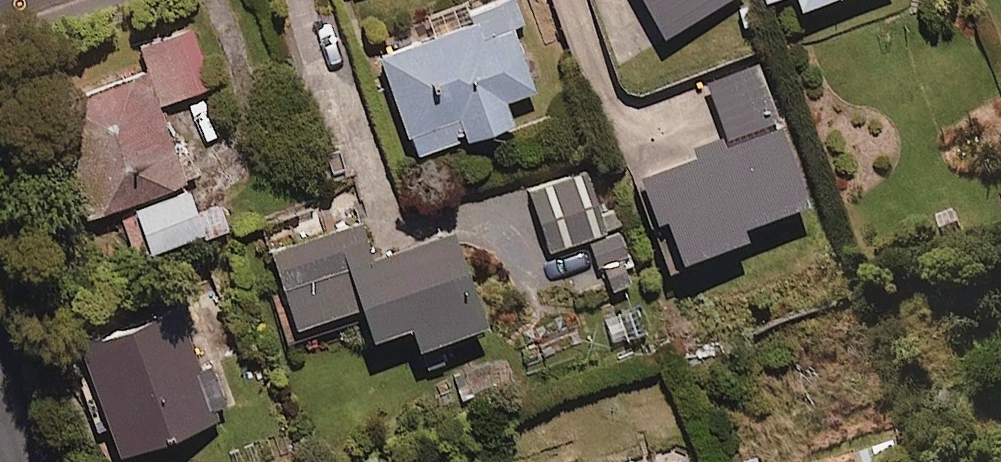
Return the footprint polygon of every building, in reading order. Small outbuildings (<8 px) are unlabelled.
[(530,81),(514,29),(526,25),(519,0),(481,0),(468,4),(466,0),(450,0),(420,9),(426,29),(375,45),(405,143),(506,111),(500,90),(530,81)] [(658,35),(724,0),(639,0),(658,35)] [(138,41),(157,102),(212,85),(194,24),(138,41)] [(800,192),(757,66),(705,84),(724,139),(636,170),(669,267),(697,258),(692,241),(736,226),(732,215),(800,192)] [(187,180),(192,179),(186,159),(173,164),(146,76),(44,107),(77,214),(128,198),(187,180)] [(601,225),(586,172),(529,189),(546,248),(592,235),(606,288),(631,281),(614,221),(601,225)] [(187,180),(128,198),(141,239),(200,221),(187,180)] [(366,248),(357,217),(261,245),(287,336),(361,314),(364,321),(403,310),(410,331),(477,312),(451,224),(366,248)] [(198,369),(177,304),(76,337),(112,450),(225,414),(209,365),(198,369)] [(646,461),(680,461),(676,451),(646,461)]
